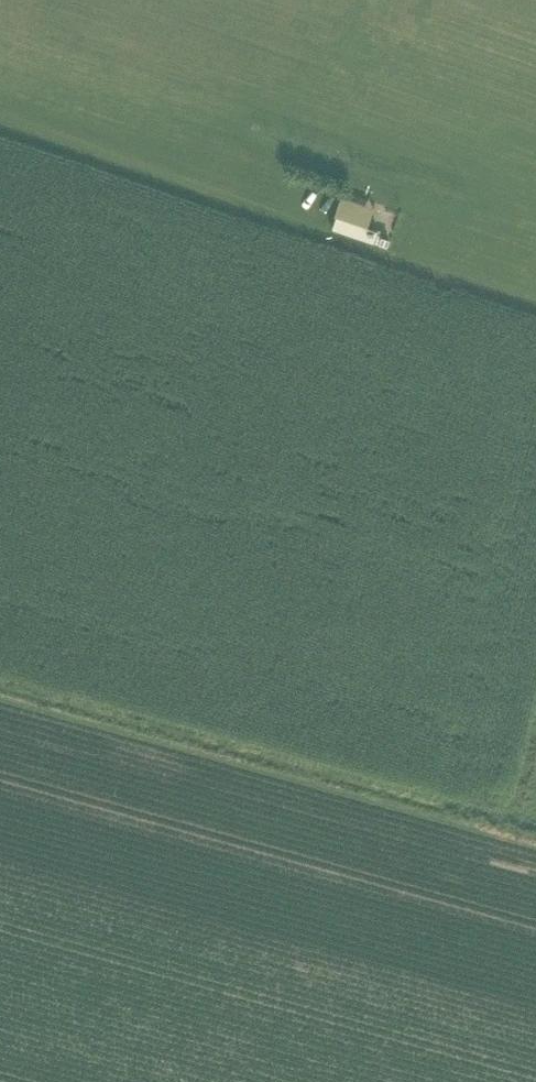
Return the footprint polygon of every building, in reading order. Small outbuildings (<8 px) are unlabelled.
[(390,231),(365,222),(371,204),(339,193),(328,226),(385,245),(390,231)]
